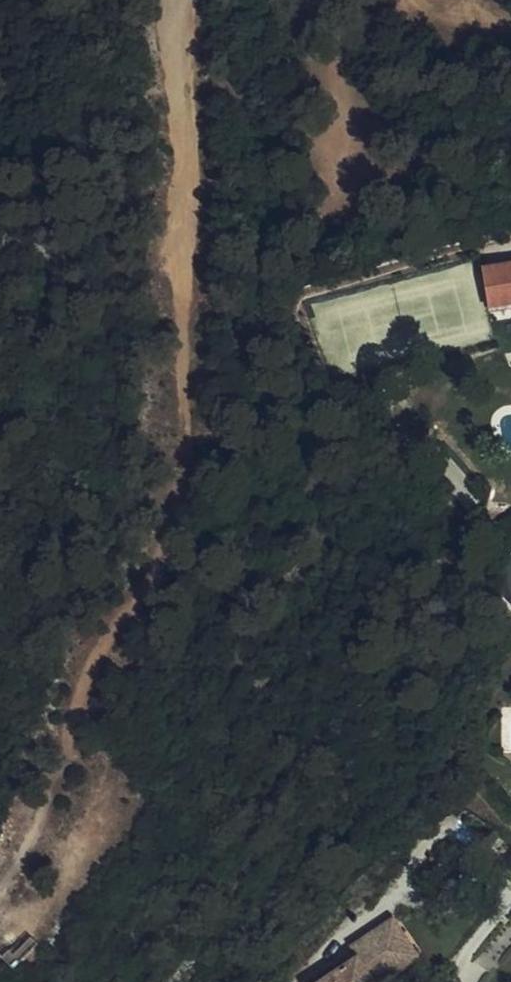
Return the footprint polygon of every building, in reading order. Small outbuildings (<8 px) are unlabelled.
[(482,266),(487,304),(510,301),(510,261),(482,266)] [(392,937),(401,931),(390,916),(382,922),(392,937)] [(416,952),(401,931),(392,937),(382,922),(349,945),(354,952),(312,981),(374,981),(416,952)] [(7,945),(0,951),(10,961),(33,939),(27,933),(11,949),(7,945)]
